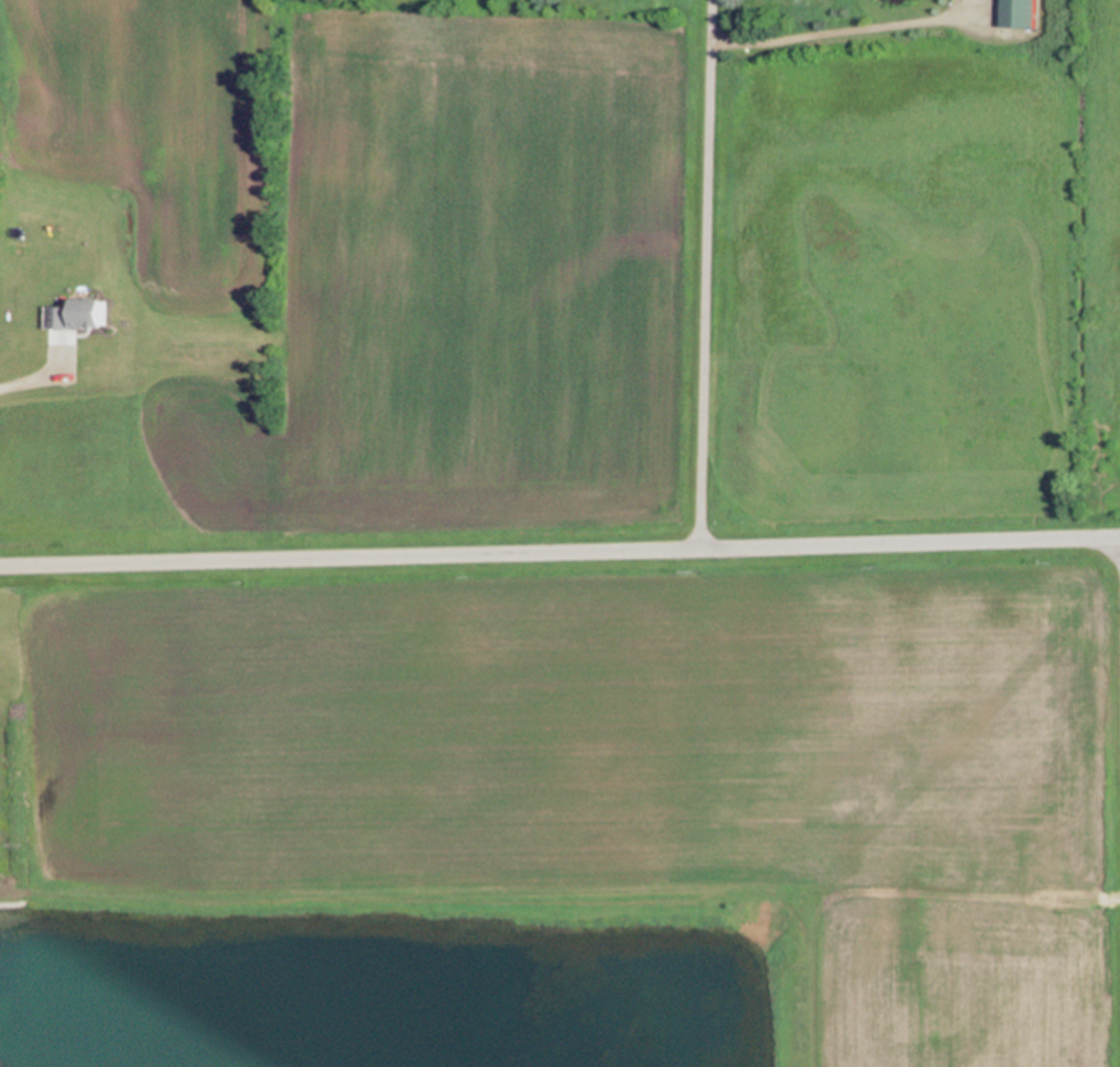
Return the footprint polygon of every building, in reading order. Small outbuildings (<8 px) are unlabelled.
[(1001,27),(1039,28),(1039,0),(1001,0),(1001,27)] [(115,331),(115,304),(49,304),(49,331),(115,331)]
